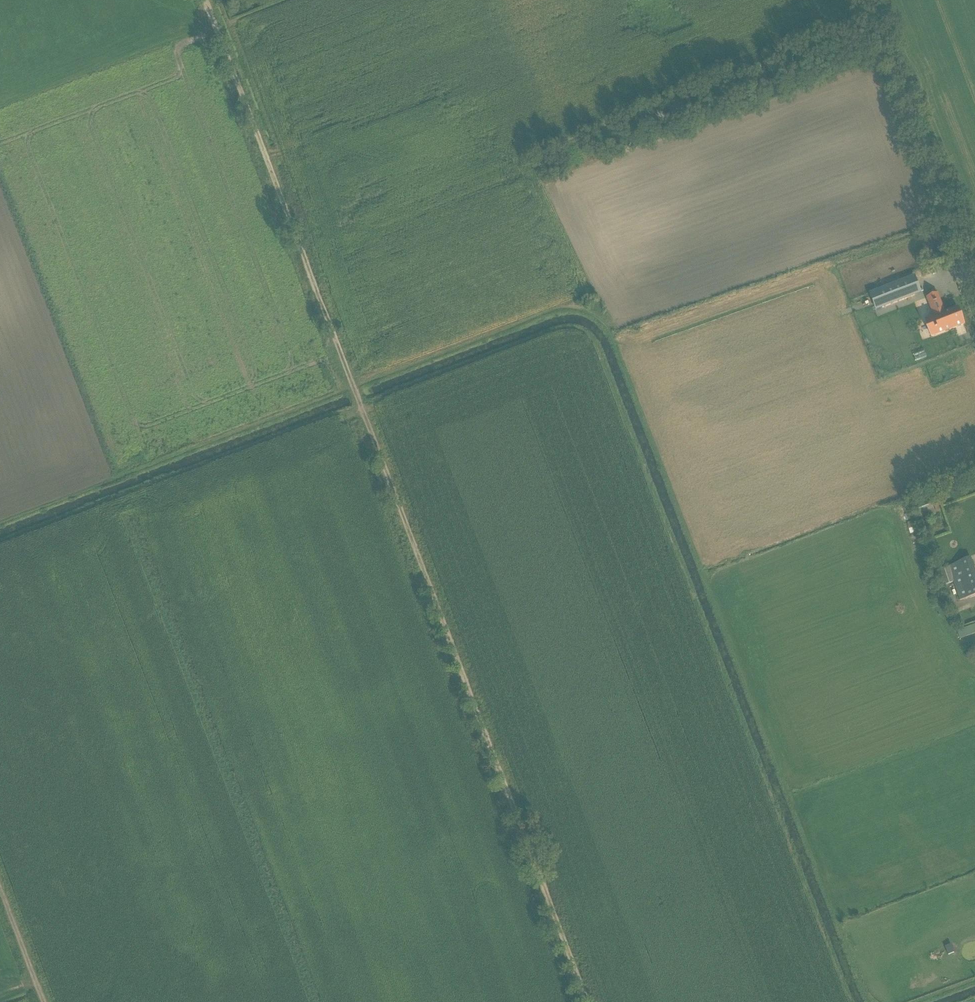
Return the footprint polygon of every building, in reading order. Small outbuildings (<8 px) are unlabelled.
[(908,279),(876,292),(882,309),(915,296),(908,279)] [(958,309),(945,314),(937,294),(926,298),(934,318),(920,323),(926,339),(964,325),(958,309)] [(914,521),(907,523),(910,534),(916,532),(914,521)] [(960,600),(974,595),(974,568),(971,556),(948,567),(939,570),(944,585),(954,582),(960,600)] [(960,640),(974,634),(974,625),(957,631),(960,640)]
